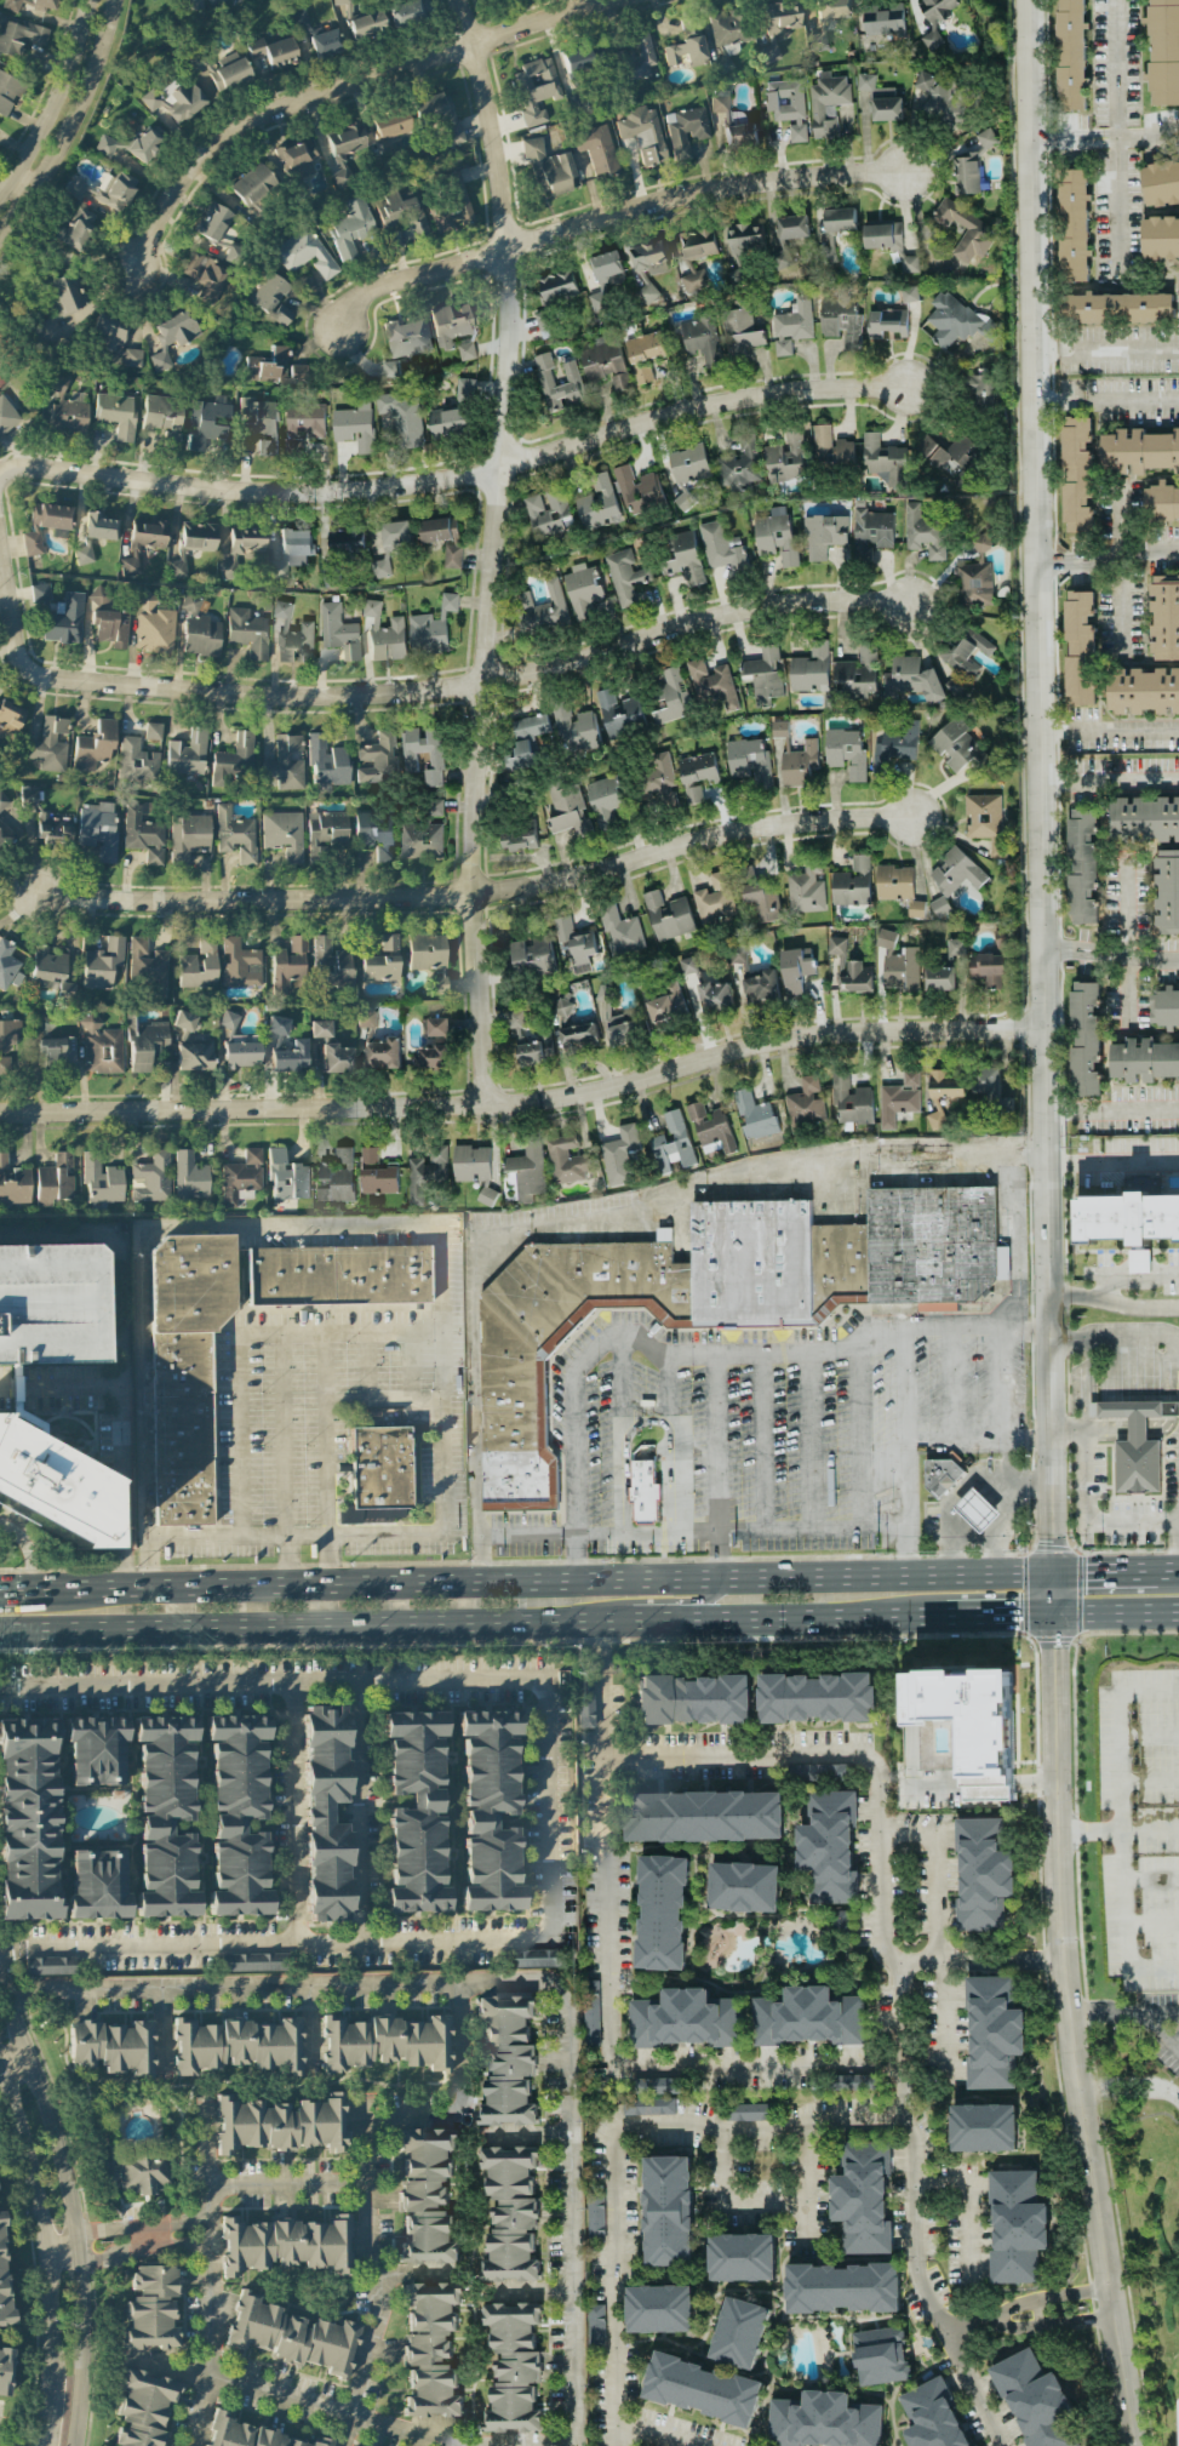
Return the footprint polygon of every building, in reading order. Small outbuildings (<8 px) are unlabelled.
[(17,14),(22,4),(29,7),(31,1),(28,0),(5,0),(2,8),(17,14)] [(55,10),(57,0),(33,0),(31,16),(43,18),(45,9),(55,10)] [(201,0),(183,0),(183,11),(201,11),(201,0)] [(420,0),(410,0),(388,9),(397,32),(428,20),(420,0)] [(818,19),(849,18),(849,0),(817,0),(818,19)] [(955,0),(920,0),(914,3),(929,30),(919,36),(927,51),(943,42),(933,26),(953,15),(950,9),(957,4),(955,0)] [(1057,110),(1085,110),(1085,84),(1085,0),(1056,0),(1057,110)] [(1178,105),(1178,0),(1148,0),(1149,17),(1147,17),(1149,106),(1178,105)] [(802,30),(797,1),(763,6),(769,45),(760,46),(762,64),(779,61),(775,34),(802,30)] [(709,17),(716,59),(740,55),(738,43),(752,41),(746,9),(728,12),(728,13),(709,17)] [(864,36),(904,34),(903,9),(863,10),(864,36)] [(382,11),(348,20),(355,44),(388,36),(382,11)] [(48,30),(0,20),(0,54),(21,58),(23,42),(45,46),(48,30)] [(685,44),(663,47),(666,65),(687,62),(688,68),(706,65),(700,23),(682,25),(685,44)] [(308,38),(317,61),(342,52),(334,28),(308,38)] [(807,34),(809,51),(827,50),(825,32),(807,34)] [(650,76),(648,67),(655,66),(649,33),(628,37),(630,47),(617,50),(623,82),(650,76)] [(561,54),(568,78),(594,71),(587,47),(561,54)] [(218,60),(220,66),(211,70),(207,60),(202,63),(216,94),(251,79),(239,51),(218,60)] [(548,122),(542,104),(551,101),(562,98),(550,58),(510,69),(526,128),(548,122)] [(912,87),(930,93),(924,113),(958,124),(972,78),(955,73),(950,88),(933,83),(935,76),(918,70),(912,87)] [(16,96),(20,98),(27,85),(0,71),(0,116),(4,118),(16,96)] [(812,138),(837,136),(836,104),(849,104),(848,76),(829,77),(828,71),(817,71),(818,84),(809,85),(812,138)] [(871,121),(902,120),(901,90),(877,90),(877,73),(856,74),(857,90),(870,90),(871,121)] [(806,141),(802,80),(764,82),(765,112),(772,111),(773,122),(787,121),(788,142),(806,141)] [(139,99),(151,113),(161,105),(178,126),(208,102),(191,81),(181,89),(174,81),(157,94),(152,89),(139,99)] [(464,142),(447,91),(412,102),(421,128),(433,123),(442,149),(464,142)] [(728,93),(711,94),(711,113),(729,113),(728,93)] [(655,106),(623,112),(625,120),(615,122),(619,140),(636,137),(642,167),(666,163),(655,106)] [(704,107),(665,114),(673,161),(690,158),(687,141),(709,138),(704,107)] [(372,116),(377,140),(411,133),(406,109),(372,116)] [(743,113),(737,116),(736,111),(722,116),(726,128),(746,121),(743,113)] [(367,147),(359,122),(326,133),(338,171),(332,173),(338,191),(353,186),(344,155),(367,147)] [(593,179),(619,172),(607,125),(571,133),(576,153),(586,151),(593,179)] [(725,126),(726,149),(757,147),(755,125),(725,126)] [(143,165),(163,141),(146,126),(126,150),(143,165)] [(982,151),(998,144),(990,127),(974,135),(982,151)] [(94,149),(110,157),(116,146),(124,150),(127,146),(102,133),(94,149)] [(320,159),(312,137),(275,152),(285,176),(294,172),(298,180),(313,174),(308,164),(320,159)] [(525,140),(534,198),(571,192),(569,178),(573,177),(569,153),(544,157),(541,138),(525,140)] [(980,193),(978,157),(953,158),(954,194),(980,193)] [(1178,201),(1178,160),(1140,164),(1144,205),(1178,201)] [(277,183),(259,162),(230,188),(248,208),(277,183)] [(122,214),(137,184),(106,168),(96,188),(72,176),(64,192),(79,199),(82,193),(122,214)] [(1086,170),(1058,170),(1059,280),(1088,280),(1088,257),(1088,193),(1086,193),(1086,170)] [(439,232),(474,221),(460,176),(441,182),(447,201),(431,206),(439,232)] [(428,235),(416,196),(400,201),(396,190),(374,197),(383,229),(407,222),(413,240),(428,235)] [(376,234),(363,195),(343,202),(348,216),(328,223),(341,263),(358,257),(352,242),(376,234)] [(950,254),(967,265),(974,253),(979,257),(996,230),(943,197),(930,217),(961,236),(950,254)] [(235,216),(213,202),(192,233),(233,259),(237,253),(218,241),(235,216)] [(78,252),(98,218),(77,205),(57,240),(78,252)] [(856,232),(855,208),(825,209),(826,233),(856,232)] [(777,239),(809,238),(808,215),(776,217),(777,239)] [(1178,259),(1178,217),(1140,218),(1142,260),(1178,259)] [(731,259),(765,253),(760,222),(726,227),(731,259)] [(863,225),(864,250),(901,248),(901,223),(863,225)] [(339,272),(308,226),(272,250),(289,275),(310,261),(324,282),(339,272)] [(706,285),(697,260),(719,252),(709,226),(676,239),(690,273),(679,277),(685,293),(706,285)] [(628,248),(634,272),(648,269),(649,275),(666,271),(659,241),(628,248)] [(589,256),(597,292),(588,294),(592,313),(609,310),(604,285),(623,280),(617,250),(589,256)] [(180,278),(216,295),(229,269),(193,252),(180,278)] [(917,255),(900,256),(901,273),(918,273),(917,255)] [(290,286),(269,271),(247,302),(284,328),(293,315),(277,304),(290,286)] [(577,297),(572,272),(539,278),(543,303),(577,297)] [(73,288),(65,291),(59,277),(46,283),(62,318),(68,316),(72,325),(95,315),(88,301),(80,304),(73,288)] [(943,351),(957,336),(963,342),(975,329),(989,343),(997,335),(945,285),(929,301),(936,308),(925,319),(937,330),(930,338),(943,351)] [(901,286),(901,302),(917,301),(916,286),(901,286)] [(842,351),(860,351),(861,313),(855,313),(855,291),(836,291),(836,299),(821,299),(821,336),(842,336),(842,351)] [(1172,293),(1064,294),(1064,323),(1172,322),(1172,293)] [(810,295),(795,295),(796,312),(772,314),(774,356),(791,355),(790,339),(812,338),(810,295)] [(437,350),(453,347),(452,337),(472,333),(467,304),(431,310),(437,350)] [(765,344),(763,325),(752,326),(749,306),(721,309),(727,356),(744,354),(743,347),(765,344)] [(540,338),(561,333),(555,309),(534,315),(540,338)] [(54,321),(61,317),(57,310),(35,322),(49,349),(65,341),(54,321)] [(907,310),(867,311),(868,337),(883,337),(883,333),(907,333),(907,310)] [(153,324),(163,351),(149,357),(156,373),(172,367),(165,349),(199,337),(189,311),(153,324)] [(92,346),(114,349),(112,364),(122,366),(128,319),(96,315),(92,346)] [(701,367),(720,363),(712,318),(679,324),(684,353),(698,350),(701,367)] [(390,356),(430,351),(426,319),(396,323),(396,322),(385,323),(390,356)] [(666,356),(660,331),(625,339),(636,385),(652,381),(648,361),(666,356)] [(630,389),(617,339),(578,349),(587,384),(610,378),(614,393),(630,389)] [(476,358),(473,342),(457,345),(460,361),(476,358)] [(246,357),(245,381),(285,383),(286,347),(271,346),(271,358),(246,357)] [(141,368),(142,350),(125,349),(124,367),(141,368)] [(531,356),(548,412),(561,409),(558,399),(566,397),(569,407),(585,402),(572,360),(556,365),(552,350),(531,356)] [(400,376),(398,359),(382,361),(384,378),(400,376)] [(307,366),(290,365),(290,379),(306,380),(307,366)] [(972,372),(971,407),(996,408),(997,373),(972,372)] [(68,380),(54,374),(48,388),(62,394),(68,380)] [(475,378),(457,378),(456,400),(474,401),(475,378)] [(374,395),(377,414),(392,413),(397,449),(424,446),(418,390),(374,395)] [(21,422),(3,395),(0,397),(0,435),(21,422)] [(95,422),(116,423),(115,443),(131,443),(134,397),(96,395),(95,422)] [(183,400),(146,395),(141,427),(179,432),(183,400)] [(276,456),(276,400),(240,400),(240,441),(258,442),(258,456),(276,456)] [(86,432),(87,403),(60,401),(60,405),(47,404),(46,430),(86,432)] [(332,441),(356,440),(357,454),(373,453),(371,402),(357,402),(357,409),(332,410),(332,441)] [(324,404),(286,403),(285,457),(296,457),(297,438),(324,439),(324,404)] [(431,438),(471,435),(470,408),(429,410),(431,438)] [(1091,532),(1091,507),(1086,507),(1086,497),(1090,497),(1090,418),(1062,418),(1062,532),(1091,532)] [(852,439),(830,440),(830,424),(813,425),(814,466),(853,465),(852,439)] [(1144,473),(1143,469),(1174,468),(1174,473),(1178,473),(1178,428),(1173,428),(1173,433),(1143,433),(1143,428),(1129,428),(1115,429),(1115,434),(1100,435),(1101,474),(1144,473)] [(768,481),(805,478),(800,429),(785,430),(787,445),(765,448),(768,481)] [(987,454),(961,431),(945,451),(926,434),(914,447),(945,474),(956,462),(970,473),(987,454)] [(906,447),(879,447),(879,432),(862,432),(861,472),(882,472),(882,486),(905,487),(906,447)] [(761,482),(753,433),(737,435),(740,454),(716,458),(720,488),(761,482)] [(711,476),(702,443),(667,453),(676,486),(711,476)] [(613,468),(627,515),(664,504),(654,471),(634,477),(629,463),(613,468)] [(574,498),(583,530),(620,520),(606,471),(589,476),(594,492),(574,498)] [(1178,521),(1178,487),(1165,487),(1165,479),(1158,479),(1158,486),(1143,487),(1144,522),(1178,521)] [(524,497),(534,537),(572,528),(562,486),(541,491),(541,493),(524,497)] [(905,549),(925,549),(925,561),(944,560),(944,517),(919,517),(919,502),(905,502),(905,549)] [(30,527),(53,528),(52,538),(70,538),(71,506),(31,505),(30,527)] [(795,566),(789,505),(768,508),(769,516),(753,518),(756,555),(779,553),(781,568),(795,566)] [(893,513),(866,512),(866,508),(853,508),(853,560),(870,560),(870,546),(892,546),(893,513)] [(116,540),(117,520),(99,520),(99,513),(85,512),(84,538),(116,540)] [(847,545),(847,516),(806,515),(805,561),(825,562),(826,545),(847,545)] [(419,521),(421,543),(452,540),(453,547),(459,546),(456,517),(419,521)] [(698,524),(708,568),(729,563),(731,574),(748,570),(742,545),(727,548),(721,519),(698,524)] [(120,573),(136,575),(140,546),(165,549),(168,524),(133,520),(128,559),(121,558),(120,573)] [(411,543),(410,521),(381,522),(382,544),(411,543)] [(215,552),(216,525),(181,523),(179,561),(169,561),(168,578),(185,579),(186,551),(215,552)] [(364,556),(363,528),(328,529),(329,558),(364,556)] [(311,529),(280,530),(280,560),(269,560),(270,579),(287,578),(287,566),(305,565),(305,555),(312,555),(311,529)] [(993,603),(990,562),(984,563),(983,550),(991,549),(989,530),(972,532),(975,564),(958,566),(961,606),(993,603)] [(229,562),(219,562),(219,580),(235,580),(236,555),(264,555),(264,532),(230,532),(229,562)] [(683,572),(686,587),(703,583),(693,532),(671,537),(675,559),(659,562),(662,576),(683,572)] [(41,533),(23,534),(24,556),(43,555),(41,533)] [(73,549),(75,565),(93,563),(91,546),(73,549)] [(443,567),(460,568),(461,546),(444,546),(443,567)] [(602,556),(619,608),(636,603),(631,585),(651,579),(646,564),(635,567),(629,547),(602,556)] [(391,575),(387,558),(370,562),(374,579),(391,575)] [(594,565),(585,568),(584,564),(561,571),(575,622),(594,617),(590,603),(603,599),(594,565)] [(1149,598),(1148,598),(1149,639),(1152,639),(1152,660),(1178,660),(1178,575),(1149,576),(1149,598)] [(568,622),(556,577),(543,580),(549,602),(533,606),(528,591),(516,594),(519,607),(512,610),(519,635),(568,622)] [(31,585),(32,602),(50,601),(49,584),(31,585)] [(1093,705),(1093,615),(1093,592),(1067,591),(1067,600),(1064,600),(1064,640),(1066,640),(1066,705),(1093,705)] [(83,593),(63,592),(62,615),(44,614),(42,641),(81,643),(83,593)] [(175,611),(156,610),(157,593),(139,592),(136,652),(173,653),(175,611)] [(408,615),(411,654),(448,652),(445,611),(458,611),(456,593),(437,594),(438,613),(408,615)] [(221,622),(208,621),(208,613),(206,613),(207,599),(185,598),(182,655),(218,657),(221,622)] [(378,600),(361,601),(363,631),(368,631),(370,661),(406,659),(403,616),(388,617),(389,627),(380,628),(378,600)] [(320,602),(321,647),(341,647),(342,662),(360,661),(358,623),(341,623),(340,601),(320,602)] [(313,662),(313,621),(299,621),(300,631),(290,631),(290,602),(273,602),(274,617),(277,617),(278,663),(313,662)] [(248,609),(227,608),(226,645),(249,646),(248,661),(266,662),(268,618),(248,617),(248,609)] [(94,641),(111,642),(110,650),(127,650),(128,612),(91,611),(91,625),(95,625),(94,641)] [(940,658),(968,680),(979,667),(967,657),(982,638),(967,626),(940,658)] [(828,691),(827,638),(810,639),(810,657),(789,657),(790,691),(828,691)] [(989,656),(994,645),(982,639),(976,650),(989,656)] [(739,661),(741,683),(752,682),(754,702),(783,699),(780,672),(772,673),(770,660),(778,659),(777,644),(760,645),(761,659),(739,661)] [(834,661),(835,694),(876,693),(875,645),(858,645),(858,661),(834,661)] [(947,697),(933,667),(923,672),(919,672),(919,656),(891,656),(891,673),(882,673),(882,702),(896,702),(896,691),(922,691),(929,705),(947,697)] [(692,713),(678,665),(659,671),(662,682),(657,683),(664,708),(651,712),(655,724),(692,713)] [(1107,713),(1128,713),(1178,713),(1178,669),(1130,669),(1130,674),(1107,674),(1107,713)] [(606,736),(645,726),(638,697),(615,703),(611,688),(595,692),(606,736)] [(10,744),(25,714),(0,701),(0,739),(10,744)] [(571,714),(569,703),(553,706),(562,754),(600,746),(592,710),(571,714)] [(510,720),(516,757),(505,758),(507,771),(537,766),(531,734),(549,732),(546,714),(510,720)] [(65,772),(66,744),(56,743),(57,734),(68,735),(69,718),(43,717),(42,742),(27,741),(26,760),(40,760),(39,771),(65,772)] [(917,719),(897,718),(897,727),(874,726),(872,772),(888,773),(889,757),(916,758),(917,719)] [(927,741),(942,759),(942,758),(955,774),(969,761),(975,768),(987,757),(954,718),(927,741)] [(75,736),(74,771),(94,772),(95,759),(113,760),(115,720),(95,719),(95,737),(75,736)] [(787,721),(771,720),(771,737),(787,738),(787,721)] [(162,724),(145,723),(144,740),(161,740),(162,724)] [(206,728),(189,727),(188,743),(167,742),(166,773),(204,774),(206,728)] [(401,728),(403,773),(416,772),(416,753),(424,753),(426,787),(443,786),(441,727),(425,728),(426,737),(419,738),(419,727),(401,728)] [(865,782),(865,749),(860,749),(860,730),(825,729),(825,766),(847,766),(847,782),(865,782)] [(213,752),(211,786),(224,787),(224,776),(251,777),(253,732),(236,731),(235,754),(213,752)] [(357,745),(357,761),(371,761),(371,768),(357,769),(357,782),(396,781),(395,731),(377,731),(377,745),(357,745)] [(307,733),(308,766),(313,766),(314,785),(348,784),(347,747),(326,748),(326,733),(307,733)] [(303,790),(303,760),(290,760),(290,752),(302,752),(302,735),(275,735),(275,762),(263,762),(263,781),(278,781),(278,790),(303,790)] [(159,753),(139,752),(140,737),(120,736),(118,780),(158,781),(159,753)] [(725,742),(730,778),(753,776),(754,790),(772,788),(768,756),(764,756),(762,738),(725,742)] [(781,787),(809,786),(809,769),(817,769),(816,738),(803,738),(803,751),(780,752),(781,787)] [(675,785),(667,751),(641,756),(652,809),(676,804),(673,786),(675,785)] [(682,784),(708,778),(709,784),(719,782),(712,752),(677,759),(682,784)] [(599,830),(616,825),(611,812),(628,807),(622,791),(621,791),(616,774),(584,784),(599,830)] [(591,832),(577,785),(549,793),(556,816),(546,819),(550,834),(574,827),(576,836),(591,832)] [(703,802),(699,785),(683,789),(687,805),(703,802)] [(37,806),(37,790),(21,790),(21,806),(37,806)] [(10,803),(0,792),(0,811),(10,803)] [(1000,794),(964,795),(965,838),(1001,837),(1000,794)] [(1110,840),(1178,840),(1178,797),(1109,797),(1110,840)] [(114,864),(117,804),(89,803),(88,810),(79,810),(77,846),(97,847),(96,863),(114,864)] [(124,849),(146,850),(146,866),(163,866),(165,823),(141,823),(141,805),(125,804),(124,849)] [(237,866),(256,865),(254,818),(231,818),(231,804),(216,804),(217,853),(237,852),(237,866)] [(1068,923),(1096,923),(1095,810),(1067,810),(1068,923)] [(308,813),(309,852),(347,851),(346,812),(308,813)] [(376,864),(394,863),(392,812),(355,813),(355,846),(376,846),(376,864)] [(302,864),(301,813),(262,813),(263,850),(285,849),(285,865),(302,864)] [(71,845),(72,827),(60,826),(60,816),(38,815),(37,843),(71,845)] [(210,853),(210,816),(172,815),(171,863),(188,864),(188,853),(210,853)] [(15,837),(0,821),(0,851),(15,837)] [(401,859),(442,858),(442,822),(400,823),(401,859)] [(537,847),(534,824),(500,829),(503,851),(537,847)] [(1003,838),(990,837),(989,857),(1002,858),(1003,838)] [(964,879),(976,890),(988,877),(953,845),(940,858),(943,860),(927,877),(947,896),(964,879)] [(1154,912),(1154,934),(1178,934),(1178,849),(1154,850),(1155,912),(1154,912)] [(870,904),(868,854),(851,854),(852,871),(831,872),(832,905),(870,904)] [(788,912),(825,911),(823,880),(817,881),(817,864),(804,865),(804,873),(787,873),(788,912)] [(912,898),(912,866),(875,866),(875,899),(912,898)] [(693,891),(702,935),(717,933),(714,918),(735,914),(726,870),(707,874),(710,888),(693,891)] [(776,893),(763,896),(761,882),(738,887),(741,903),(752,901),(757,923),(781,918),(776,893)] [(695,930),(685,897),(662,904),(657,889),(641,893),(656,942),(695,930)] [(928,903),(936,917),(950,910),(943,895),(928,903)] [(907,917),(924,918),(924,901),(908,900),(907,917)] [(636,916),(618,921),(614,904),(597,909),(603,931),(604,931),(612,957),(645,948),(636,916)] [(596,958),(592,929),(571,932),(569,918),(554,920),(559,956),(569,955),(570,961),(596,958)] [(896,932),(879,928),(875,944),(892,949),(896,932)] [(994,931),(999,947),(1012,943),(1008,928),(994,931)] [(381,935),(382,956),(362,957),(362,981),(399,980),(398,934),(381,935)] [(555,969),(549,934),(507,941),(514,977),(555,969)] [(445,935),(409,935),(409,970),(445,969),(445,935)] [(963,955),(964,935),(946,935),(945,954),(963,955)] [(83,989),(112,990),(112,966),(123,966),(124,937),(106,936),(106,951),(84,950),(83,989)] [(168,951),(149,950),(149,937),(130,936),(129,983),(154,984),(154,995),(166,996),(168,951)] [(262,987),(261,950),(239,951),(239,936),(222,936),(223,987),(262,987)] [(288,994),(288,981),(306,981),(305,936),(288,937),(288,949),(272,949),(273,995),(288,994)] [(331,936),(313,936),(314,987),(353,986),(352,950),(331,951),(331,936)] [(178,955),(178,988),(216,988),(216,938),(199,937),(199,955),(178,955)] [(846,937),(828,937),(827,957),(829,957),(828,982),(837,982),(836,991),(871,992),(872,963),(845,962),(846,937)] [(3,992),(22,963),(9,955),(15,947),(0,938),(0,990),(3,992)] [(919,947),(904,947),(904,954),(885,955),(885,988),(904,987),(904,994),(919,994),(919,947)] [(780,950),(785,999),(802,997),(800,976),(815,974),(813,956),(802,958),(801,948),(780,950)] [(972,985),(1003,985),(1004,954),(972,953),(972,985)] [(682,975),(697,972),(693,956),(678,959),(682,975)] [(954,967),(925,968),(925,991),(955,990),(954,967)] [(744,1002),(777,1000),(776,972),(743,973),(744,1002)] [(447,978),(435,978),(434,992),(446,992),(447,978)] [(726,979),(697,986),(703,1012),(732,1005),(726,979)] [(1097,982),(1073,982),(1073,991),(1070,991),(1070,1095),(1100,1096),(1100,1071),(1097,1071),(1097,982)] [(610,1047),(634,1041),(626,1012),(615,1015),(607,985),(594,989),(610,1047)] [(1150,1025),(1165,1024),(1165,1031),(1174,1031),(1174,1026),(1178,1026),(1178,990),(1173,991),(1173,988),(1149,989),(1150,1025)] [(688,1019),(679,990),(645,1000),(654,1030),(688,1019)] [(197,1017),(177,1010),(172,1026),(191,1033),(197,1017)] [(359,1010),(358,1027),(375,1028),(375,1011),(359,1010)] [(234,1031),(240,1017),(225,1011),(219,1025),(234,1031)] [(523,1011),(507,1011),(507,1027),(523,1027),(523,1011)] [(122,1030),(100,1030),(100,1014),(82,1014),(83,1074),(123,1073),(122,1030)] [(286,1037),(290,1020),(270,1015),(266,1033),(286,1037)] [(429,1037),(449,1036),(448,1017),(428,1018),(429,1037)] [(0,1020),(0,1052),(7,1052),(7,1044),(20,1044),(20,1021),(0,1020)] [(311,1038),(331,1038),(331,1022),(311,1022),(311,1038)] [(558,1028),(562,1050),(598,1044),(595,1023),(558,1028)] [(131,1074),(150,1073),(150,1053),(169,1053),(168,1024),(130,1025),(131,1074)] [(365,1068),(400,1067),(399,1037),(386,1037),(386,1042),(364,1042),(365,1068)] [(435,1044),(435,1037),(430,1037),(430,1051),(411,1051),(412,1069),(450,1068),(449,1043),(435,1044)] [(1153,1043),(1153,1037),(1125,1038),(1124,1043),(1109,1044),(1110,1078),(1115,1078),(1135,1083),(1143,1082),(1153,1082),(1154,1077),(1178,1077),(1178,1043),(1153,1043)] [(39,1040),(39,1064),(65,1063),(64,1039),(39,1040)] [(259,1039),(224,1040),(225,1068),(260,1067),(259,1039)] [(307,1039),(293,1039),(293,1051),(272,1050),(271,1070),(307,1071),(307,1039)] [(552,1061),(551,1041),(516,1042),(517,1063),(552,1061)] [(212,1071),(213,1044),(177,1043),(177,1070),(212,1071)] [(353,1048),(338,1048),(338,1043),(322,1044),(323,1074),(354,1073),(353,1048)] [(11,1057),(0,1057),(0,1076),(11,1077),(11,1057)] [(972,1094),(990,1093),(990,1114),(1012,1114),(1012,1098),(999,1098),(999,1067),(971,1068),(972,1094)] [(919,1087),(919,1071),(903,1070),(902,1087),(919,1087)] [(964,1098),(964,1076),(945,1077),(944,1070),(930,1070),(931,1113),(928,1113),(928,1128),(943,1128),(943,1099),(964,1098)] [(871,1123),(871,1087),(850,1087),(849,1072),(832,1072),(833,1103),(836,1103),(837,1123),(871,1123)] [(825,1123),(822,1095),(819,1095),(817,1075),(799,1077),(801,1093),(785,1095),(789,1127),(825,1123)] [(919,1087),(879,1086),(879,1129),(894,1129),(894,1112),(919,1113),(919,1087)] [(779,1132),(770,1101),(753,1105),(748,1088),(732,1092),(745,1141),(779,1132)] [(687,1105),(702,1154),(722,1148),(724,1155),(736,1151),(722,1107),(705,1113),(701,1100),(687,1105)] [(695,1164),(679,1108),(664,1113),(672,1142),(665,1144),(663,1134),(649,1138),(659,1175),(670,1172),(667,1162),(680,1158),(683,1167),(695,1164)] [(608,1186),(632,1182),(627,1151),(639,1149),(634,1122),(617,1126),(619,1140),(600,1143),(608,1186)] [(546,1138),(552,1184),(584,1180),(584,1172),(593,1170),(591,1154),(568,1157),(567,1149),(579,1147),(577,1134),(546,1138)] [(524,1156),(503,1157),(504,1181),(514,1181),(515,1204),(532,1203),(532,1194),(544,1193),(542,1139),(524,1140),(524,1156)] [(408,1157),(407,1205),(423,1205),(423,1188),(445,1188),(446,1145),(428,1145),(427,1158),(408,1157)] [(490,1181),(490,1147),(469,1148),(469,1145),(453,1145),(453,1181),(490,1181)] [(353,1201),(352,1147),(334,1147),(334,1162),(319,1162),(319,1179),(330,1179),(330,1188),(315,1188),(316,1201),(353,1201)] [(361,1193),(397,1193),(397,1165),(377,1165),(377,1147),(361,1147),(361,1193)] [(221,1164),(222,1209),(237,1208),(237,1199),(253,1199),(252,1191),(262,1190),(262,1148),(244,1148),(244,1163),(221,1164)] [(308,1200),(309,1165),(285,1164),(285,1148),(268,1148),(268,1182),(273,1182),(273,1199),(308,1200)] [(131,1164),(131,1200),(169,1201),(170,1150),(152,1150),(152,1164),(131,1164)] [(175,1150),(176,1201),(209,1201),(208,1165),(193,1165),(193,1150),(175,1150)] [(85,1203),(123,1202),(122,1168),(101,1169),(100,1151),(84,1151),(85,1203)] [(37,1206),(52,1206),(52,1200),(73,1199),(73,1173),(72,1173),(72,1152),(55,1152),(55,1168),(37,1168),(37,1206)] [(30,1169),(12,1169),(12,1175),(7,1175),(6,1153),(0,1153),(0,1204),(31,1203),(30,1169)] [(481,1509),(558,1509),(558,1451),(548,1442),(548,1357),(596,1306),(646,1307),(668,1327),(818,1327),(841,1303),(913,1303),(921,1311),(957,1311),(957,1302),(980,1302),(996,1285),(996,1188),(867,1187),(867,1224),(810,1224),(810,1201),(692,1201),(691,1263),(671,1263),(671,1228),(656,1228),(656,1243),(528,1243),(481,1293),(481,1509)] [(1147,1196),(1147,1195),(1076,1195),(1076,1241),(1129,1241),(1129,1245),(1148,1245),(1148,1238),(1175,1239),(1175,1243),(1178,1243),(1178,1196),(1147,1196)] [(155,1526),(212,1525),(210,1332),(221,1331),(221,1314),(234,1314),(233,1235),(161,1236),(161,1247),(151,1247),(155,1526)] [(102,1244),(0,1246),(0,1365),(104,1363),(102,1244)] [(248,1306),(430,1303),(430,1246),(252,1249),(252,1269),(247,1270),(248,1306)] [(997,1249),(997,1276),(1007,1276),(1006,1249),(997,1249)] [(1129,1273),(1149,1272),(1149,1249),(1128,1250),(1129,1273)] [(1114,1493),(1159,1493),(1159,1440),(1146,1440),(1146,1416),(1178,1416),(1178,1402),(1096,1402),(1096,1418),(1127,1418),(1128,1441),(1114,1441),(1114,1493)] [(69,1539),(69,1549),(106,1549),(105,1475),(0,1426),(0,1507),(69,1539)] [(925,1459),(924,1495),(952,1495),(953,1469),(954,1469),(954,1460),(925,1459)] [(654,1484),(653,1460),(630,1461),(632,1527),(659,1526),(657,1484),(654,1484)] [(1000,1513),(973,1487),(953,1508),(980,1534),(1000,1513)] [(921,1670),(954,1669),(955,1675),(977,1675),(977,1669),(1012,1668),(1013,1702),(1007,1702),(1007,1707),(1006,1707),(1006,1711),(1005,1711),(1005,1714),(1003,1714),(1003,1715),(1013,1715),(1013,1749),(1007,1749),(1007,1753),(1007,1768),(1011,1768),(1011,1782),(1011,1785),(1009,1785),(1011,1799),(963,1800),(963,1784),(962,1720),(925,1720),(925,1703),(922,1703),(921,1670)] [(759,1675),(760,1722),(874,1720),(874,1673),(759,1675)] [(635,1677),(634,1713),(639,1713),(638,1724),(688,1724),(688,1717),(700,1717),(700,1723),(720,1723),(720,1724),(750,1724),(750,1676),(698,1675),(698,1678),(635,1677)] [(577,1729),(594,1729),(592,1683),(576,1684),(577,1729)] [(307,1922),(350,1922),(349,1824),(332,1824),(332,1803),(348,1803),(347,1706),(305,1706),(307,1922)] [(522,1912),(523,1886),(517,1886),(517,1829),(495,1828),(495,1815),(515,1815),(517,1735),(519,1735),(520,1724),(509,1724),(510,1712),(458,1711),(458,1736),(464,1736),(463,1808),(465,1808),(464,1836),(463,1911),(522,1912)] [(448,1911),(448,1886),(443,1886),(442,1815),(441,1815),(441,1787),(442,1787),(441,1736),(445,1736),(444,1712),(383,1714),(384,1738),(388,1738),(389,1796),(410,1795),(410,1808),(389,1809),(391,1889),(386,1889),(386,1913),(448,1911)] [(206,1717),(207,1741),(212,1741),(212,1813),(213,1813),(214,1890),(210,1890),(210,1915),(271,1915),(271,1890),(266,1890),(266,1833),(244,1833),(244,1820),(265,1819),(265,1716),(206,1717)] [(71,1786),(123,1785),(122,1741),(127,1741),(126,1717),(65,1718),(65,1742),(70,1742),(71,1786)] [(140,1916),(199,1916),(199,1891),(194,1891),(194,1834),(171,1834),(171,1821),(193,1821),(193,1717),(135,1717),(135,1742),(140,1742),(140,1814),(142,1814),(142,1842),(140,1842),(140,1916)] [(60,1919),(60,1906),(55,1906),(55,1719),(0,1719),(0,1832),(1,1920),(60,1919)] [(856,1903),(854,1791),(809,1792),(809,1825),(797,1825),(798,1872),(809,1872),(809,1904),(856,1903)] [(783,1792),(626,1792),(626,1840),(783,1840),(783,1792)] [(957,1818),(959,1900),(957,1900),(957,1931),(1004,1930),(1003,1897),(1015,1897),(1014,1851),(999,1851),(998,1835),(1003,1835),(1003,1817),(957,1818)] [(72,1851),(72,1895),(68,1895),(68,1918),(130,1918),(130,1894),(124,1894),(124,1851),(72,1851)] [(637,1968),(684,1970),(688,1857),(641,1855),(637,1968)] [(778,1912),(780,1864),(712,1862),(710,1910),(778,1912)] [(514,1967),(563,1966),(563,1949),(514,1950),(514,1967)] [(285,1971),(285,1953),(224,1955),(224,1972),(285,1971)] [(76,1957),(27,1958),(27,1976),(76,1975),(76,1957)] [(967,2089),(1015,2088),(1014,2055),(1026,2055),(1025,2006),(1014,2007),(1014,1976),(968,1977),(969,2057),(966,2057),(967,2089)] [(600,2047),(598,1980),(582,1981),(584,2047),(600,2047)] [(864,2042),(864,1996),(841,1996),(841,2002),(831,2002),(831,1986),(785,1986),(785,1999),(753,1999),(753,2046),(785,2046),(785,2042),(864,2042)] [(630,2000),(631,2048),(663,2048),(663,2044),(741,2044),(741,1999),(708,1999),(708,1988),(662,1988),(662,2000),(630,2000)] [(536,2124),(536,2103),(528,2103),(528,2075),(534,2075),(535,2045),(528,2045),(528,2018),(534,2018),(534,1998),(478,1998),(478,2019),(485,2019),(484,2048),(489,2048),(489,2077),(485,2077),(485,2104),(479,2104),(478,2124),(536,2124)] [(450,2073),(449,2016),(428,2016),(428,2020),(369,2021),(369,2023),(343,2024),(343,2016),(323,2016),(324,2074),(344,2073),(343,2067),(374,2067),(374,2062),(403,2062),(403,2066),(430,2066),(430,2073),(450,2073)] [(300,2077),(300,2018),(279,2018),(279,2023),(219,2023),(219,2026),(194,2026),(194,2018),(175,2018),(175,2076),(195,2076),(195,2069),(224,2069),(224,2065),(252,2065),(252,2070),(280,2070),(280,2077),(300,2077)] [(152,2076),(152,2062),(149,2058),(149,2044),(152,2042),(152,2020),(131,2020),(131,2034),(124,2026),(107,2026),(101,2031),(101,2022),(70,2022),(70,2060),(77,2068),(90,2068),(101,2058),(101,2064),(108,2073),(130,2073),(133,2076),(152,2076)] [(215,2096),(219,2156),(231,2156),(231,2148),(266,2146),(266,2150),(326,2146),(327,2154),(345,2153),(341,2093),(326,2094),(326,2101),(298,2103),(298,2110),(288,2111),(288,2105),(262,2106),(262,2101),(236,2103),(235,2095),(215,2096)] [(622,2115),(674,2114),(674,2098),(622,2099),(622,2115)] [(728,2121),(776,2120),(776,2103),(728,2104),(728,2121)] [(952,2152),(1017,2150),(1016,2104),(951,2105),(952,2152)] [(457,2130),(399,2131),(399,2152),(402,2152),(402,2214),(406,2214),(406,2243),(400,2243),(400,2263),(458,2263),(458,2241),(451,2242),(451,2213),(445,2213),(445,2179),(450,2179),(450,2150),(457,2150),(457,2130)] [(138,2143),(138,2151),(114,2152),(116,2190),(133,2189),(133,2194),(170,2192),(168,2141),(138,2143)] [(843,2254),(891,2253),(891,2225),(887,2225),(887,2142),(844,2142),(844,2175),(832,2175),(832,2221),(843,2221),(843,2254)] [(482,2281),(538,2280),(538,2259),(532,2259),(532,2230),(536,2230),(536,2198),(531,2199),(531,2168),(538,2168),(537,2148),(480,2149),(481,2169),(486,2169),(487,2202),(489,2202),(490,2260),(482,2260),(482,2281)] [(644,2157),(645,2265),(692,2265),(691,2156),(644,2157)] [(992,2283),(1038,2283),(1037,2249),(1049,2249),(1049,2203),(1037,2203),(1037,2171),(991,2171),(992,2283)] [(587,2243),(604,2242),(603,2191),(586,2192),(587,2243)] [(9,2325),(2,2213),(0,2213),(0,2326),(9,2325)] [(349,2275),(349,2215),(330,2214),(330,2223),(240,2223),(240,2218),(222,2218),(222,2278),(240,2278),(240,2269),(273,2270),(273,2265),(304,2265),(304,2269),(329,2269),(329,2275),(349,2275)] [(774,2281),(775,2235),(711,2234),(710,2280),(774,2281)] [(899,2311),(899,2265),(786,2265),(786,2311),(899,2311)] [(122,2349),(179,2348),(178,2328),(173,2328),(173,2299),(176,2299),(175,2266),(132,2266),(133,2296),(126,2296),(127,2328),(121,2328),(122,2349)] [(462,2415),(462,2395),(455,2395),(455,2363),(451,2363),(451,2335),(455,2335),(455,2304),(461,2304),(461,2284),(403,2284),(403,2305),(407,2306),(407,2368),(411,2368),(411,2397),(405,2397),(405,2417),(427,2417),(427,2415),(462,2415)] [(627,2286),(628,2333),(693,2332),(692,2285),(627,2286)] [(359,2325),(340,2320),(339,2326),(309,2319),(309,2321),(281,2314),(283,2309),(257,2303),(259,2294),(239,2290),(226,2346),(245,2351),(246,2345),(271,2352),(270,2359),(300,2367),(301,2362),(327,2368),(325,2376),(346,2380),(359,2325)] [(711,2359),(756,2370),(770,2306),(725,2296),(711,2359)] [(489,2431),(541,2431),(541,2410),(533,2410),(534,2382),(540,2382),(540,2351),(533,2351),(533,2324),(540,2324),(540,2305),(483,2304),(483,2325),(490,2325),(489,2355),(495,2355),(494,2386),(491,2386),(491,2410),(489,2410),(489,2431)] [(851,2332),(858,2386),(908,2380),(902,2326),(851,2332)] [(1055,2371),(1044,2376),(1031,2347),(990,2366),(1027,2445),(1080,2445),(1067,2417),(1075,2413),(1055,2371)] [(12,2351),(0,2350),(0,2393),(8,2394),(12,2351)] [(752,2425),(763,2380),(653,2354),(643,2399),(752,2425)] [(165,2432),(161,2431),(168,2402),(175,2404),(180,2382),(125,2369),(113,2421),(121,2422),(115,2445),(162,2445),(165,2432)] [(941,2376),(898,2395),(912,2426),(903,2430),(911,2445),(972,2445),(941,2376)] [(882,2406),(849,2404),(849,2392),(804,2390),(803,2400),(770,2399),(768,2445),(880,2445),(882,2406)] [(330,2440),(313,2437),(312,2442),(232,2423),(234,2414),(214,2409),(206,2445),(329,2445),(330,2440)]
